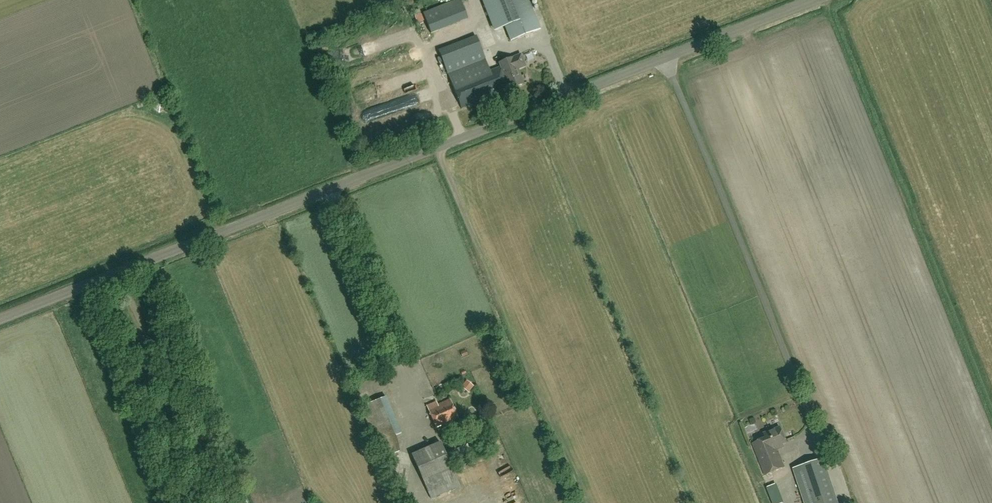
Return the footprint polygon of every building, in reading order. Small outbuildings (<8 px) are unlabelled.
[(468,18),(461,0),(453,0),(422,12),(430,33),(468,18)] [(496,30),(505,26),(511,41),(539,31),(527,0),(484,0),(496,30)] [(491,26),(481,27),(483,42),(493,41),(491,26)] [(441,50),(466,41),(465,36),(439,46),(441,50)] [(490,71),(477,37),(439,52),(461,109),(509,90),(523,84),(517,69),(525,66),(520,55),(498,64),(500,67),(490,71)] [(418,73),(407,74),(408,83),(420,81),(418,73)] [(165,98),(157,100),(160,110),(167,108),(165,98)] [(472,378),(464,380),(467,389),(474,387),(472,378)] [(381,459),(402,450),(395,435),(401,433),(386,396),(360,407),(381,459)] [(436,428),(458,418),(450,399),(437,405),(438,406),(429,411),(436,428)] [(765,475),(785,467),(777,448),(783,446),(782,444),(786,443),(780,427),(764,434),(766,439),(752,444),(765,475)] [(431,498),(460,485),(440,442),(411,455),(431,498)] [(450,459),(470,450),(467,443),(447,452),(450,459)] [(825,492),(834,489),(824,458),(815,461),(815,462),(794,469),(806,502),(829,502),(825,492)] [(508,490),(491,497),(493,502),(513,502),(514,502),(508,490)]
